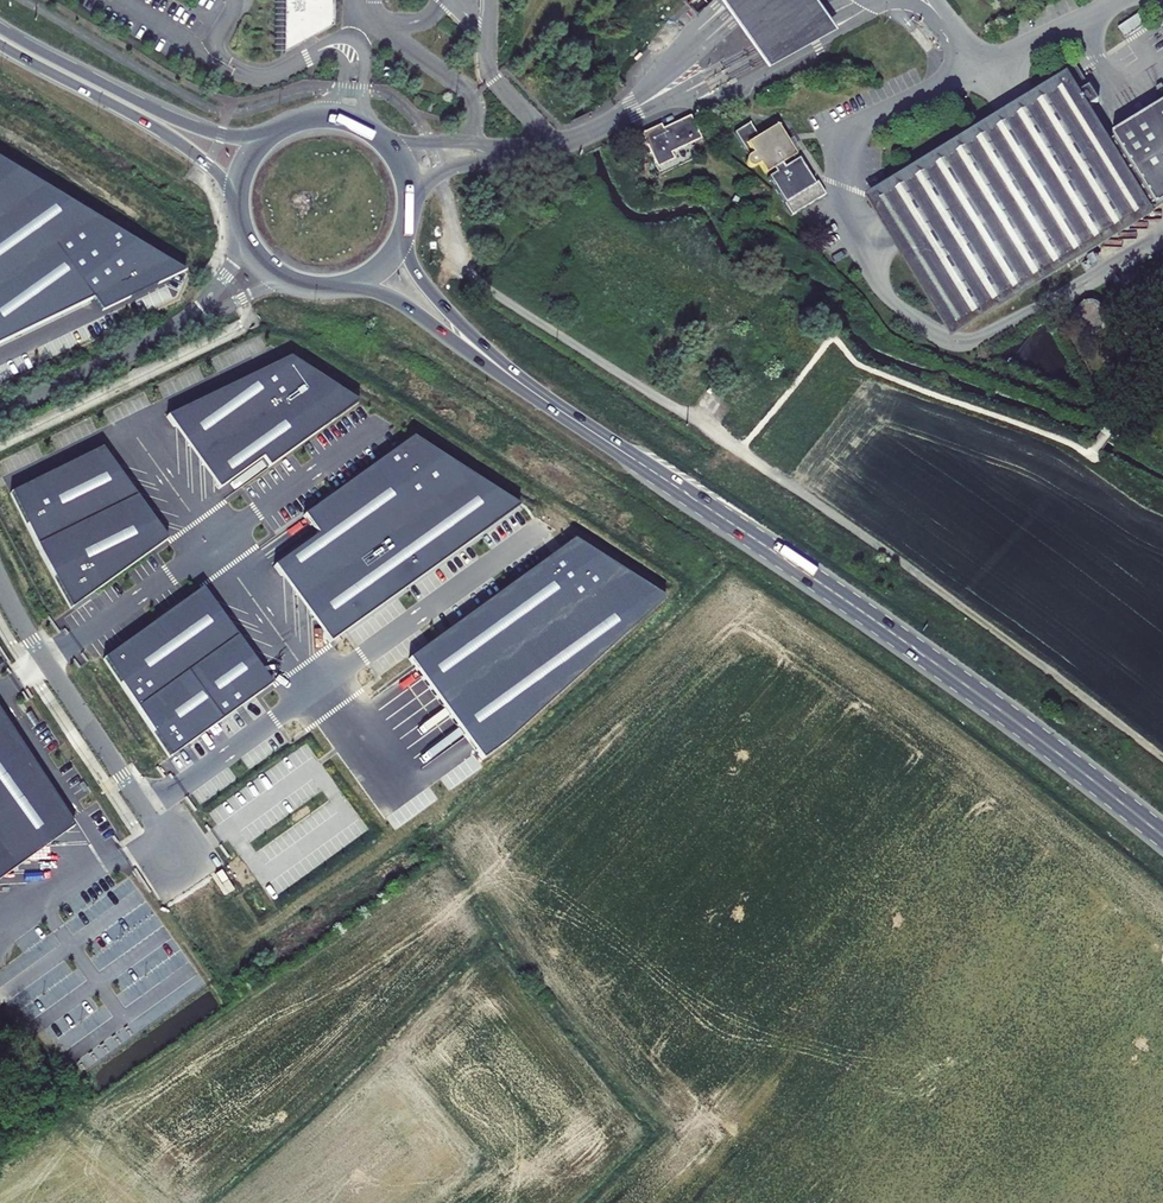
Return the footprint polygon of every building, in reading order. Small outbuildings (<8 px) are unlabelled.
[(285,54),(332,27),(333,0),(285,0),(285,54)] [(718,4),(767,72),(833,36),(807,0),(722,0),(718,4)] [(1120,26),(1125,34),(1144,24),(1139,16),(1120,26)] [(861,197),(948,339),(1144,218),(1140,212),(1162,198),(1162,105),(1099,144),(1091,149),(1057,93),(1065,88),(1076,82),(1064,62),(1045,74),(1049,81),(861,197)] [(1144,218),(948,339),(861,197),(1049,81),(1045,74),(847,195),(944,351),(1148,226),(1144,218)] [(1057,93),(1091,149),(1099,144),(1065,88),(1057,93)] [(756,168),(763,165),(769,175),(777,171),(779,175),(772,179),(794,217),(829,197),(821,184),(818,186),(803,161),(787,170),(785,166),(800,157),(793,145),(790,148),(786,140),(784,139),(782,137),(781,136),(780,136),(778,135),(777,135),(776,134),(774,134),(772,134),(771,135),(769,135),(768,135),(767,136),(766,137),(765,138),(764,139),(763,137),(755,123),(740,132),(754,156),(751,159),(750,162),(751,165),(753,167),(756,168)] [(662,145),(658,136),(647,142),(663,174),(679,167),(676,160),(704,146),(694,124),(668,136),(670,141),(662,145)] [(763,137),(764,139),(765,138),(766,137),(767,136),(768,135),(769,135),(771,135),(772,134),(774,134),(776,134),(777,135),(778,135),(780,136),(781,136),(782,137),(784,139),(786,140),(790,148),(793,145),(782,126),(763,137)] [(666,132),(658,136),(662,145),(670,141),(668,136),(666,132)] [(95,301),(121,288),(116,276),(147,249),(0,160),(0,345),(95,301)] [(95,301),(101,315),(184,271),(147,249),(116,276),(121,288),(95,301)] [(358,404),(289,359),(167,418),(218,489),(262,458),(268,467),(358,404)] [(319,534),(275,565),(330,643),(343,634),(520,507),(413,437),(305,515),(319,534)] [(167,540),(100,449),(11,493),(37,552),(70,608),(167,540)] [(571,541),(409,660),(479,760),(505,743),(663,601),(571,541)] [(203,588),(104,658),(174,755),(272,684),(203,588)] [(73,828),(0,716),(0,880),(73,828)] [(72,755),(65,746),(60,750),(66,759),(72,755)] [(221,870),(214,874),(228,894),(234,891),(221,870)]
